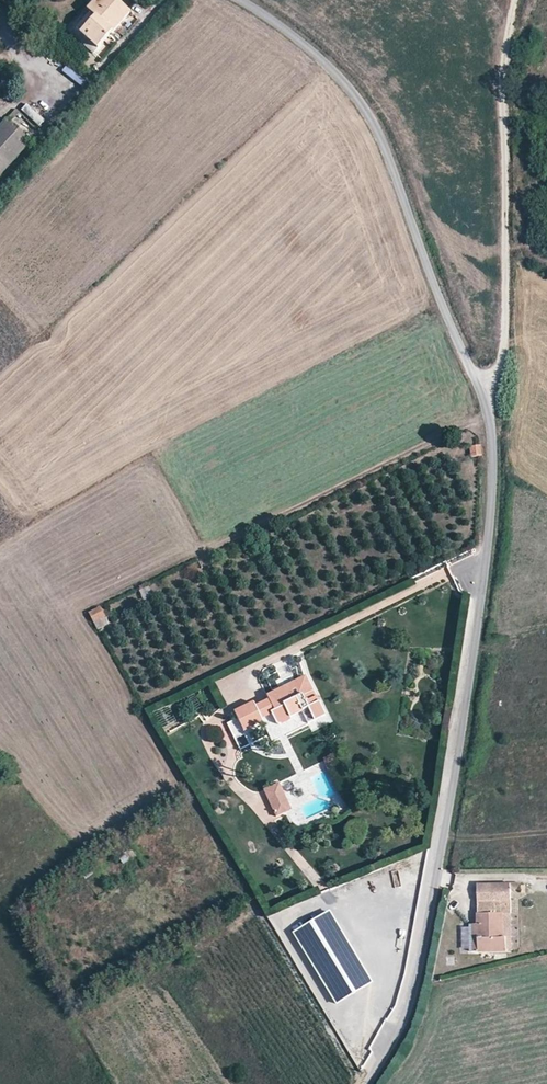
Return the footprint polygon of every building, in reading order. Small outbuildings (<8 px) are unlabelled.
[(93,50),(130,10),(120,0),(94,0),(87,7),(90,10),(72,30),(93,50)] [(52,82),(73,97),(86,80),(65,65),(52,82)] [(29,143),(5,121),(0,126),(0,174),(29,143)] [(481,458),(480,447),(470,448),(471,459),(481,458)] [(88,613),(94,622),(106,615),(100,606),(88,613)] [(270,713),(277,726),(303,713),(308,724),(325,716),(317,697),(315,697),(305,678),(292,684),(294,687),(287,691),(285,687),(266,697),(268,700),(273,711),(270,713)] [(238,717),(244,731),(263,721),(255,706),(254,702),(235,712),(238,717)] [(232,737),(242,733),(236,719),(227,722),(232,737)] [(280,784),(264,791),(277,817),(292,809),(280,784)] [(478,884),(477,900),(510,900),(510,890),(510,883),(478,884)] [(503,913),(510,913),(510,900),(477,900),(477,913),(503,913)] [(374,918),(381,917),(378,902),(372,903),(374,918)] [(329,912),(294,932),(337,1003),(371,982),(329,912)] [(473,924),(473,951),(478,951),(478,952),(506,952),(506,937),(503,937),(503,913),(477,913),(477,924),(473,924)]
